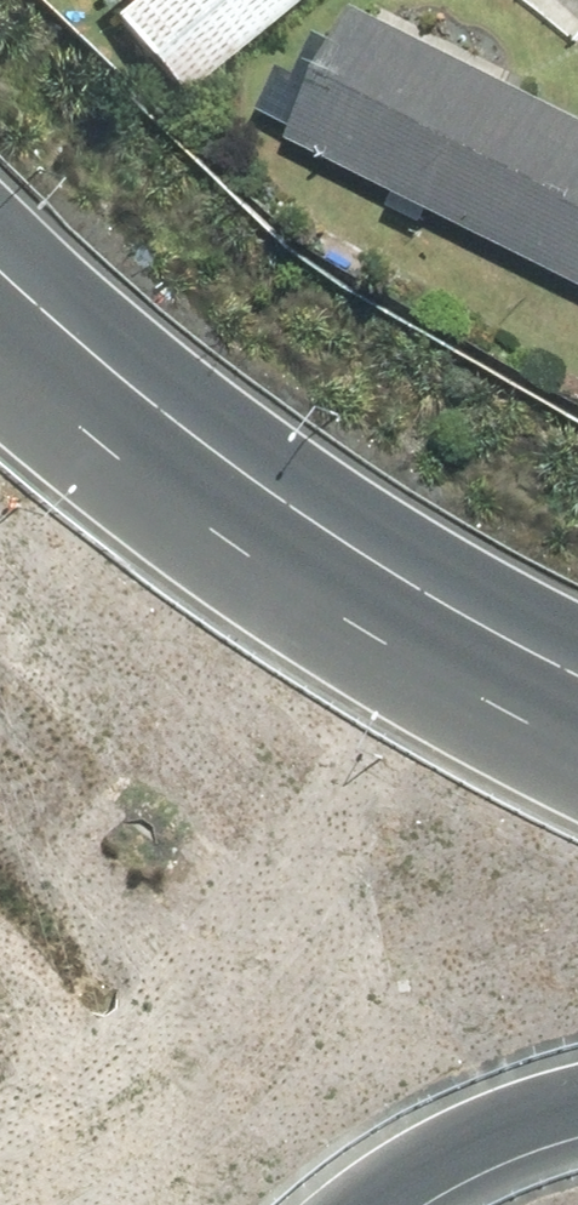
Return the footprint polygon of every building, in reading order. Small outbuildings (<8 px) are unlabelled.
[(108,19),(183,99),(289,0),(129,0),(108,19)] [(363,7),(294,136),(577,286),(577,121),(363,7)]
